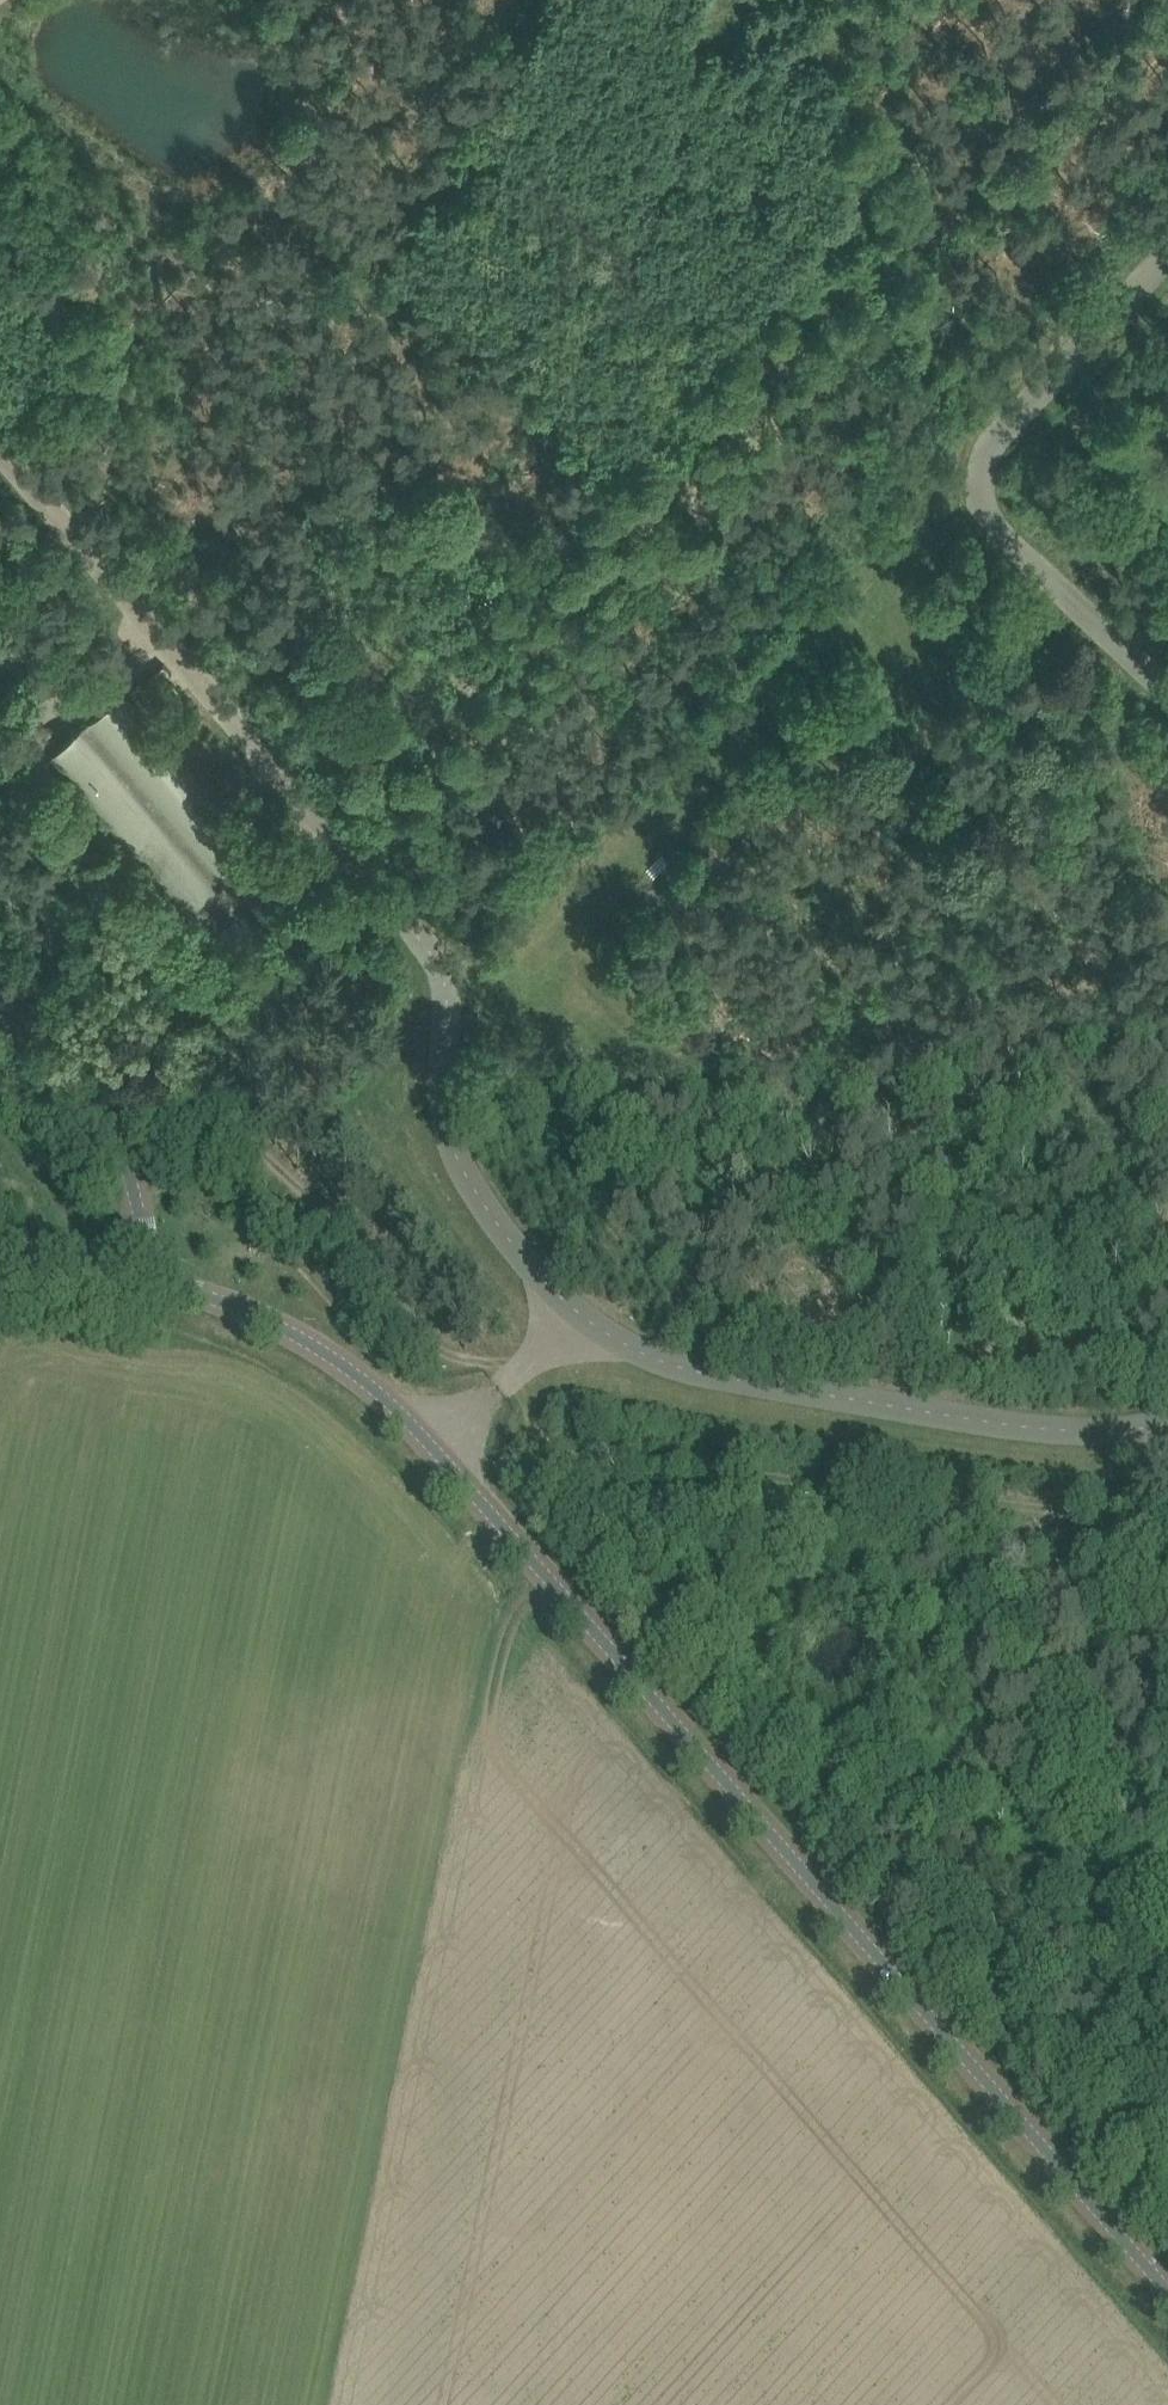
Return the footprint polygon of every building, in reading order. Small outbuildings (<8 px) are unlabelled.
[(48,754),(46,757),(183,917),(262,849),(125,688),(60,744),(51,733),(39,743),(48,754)]
